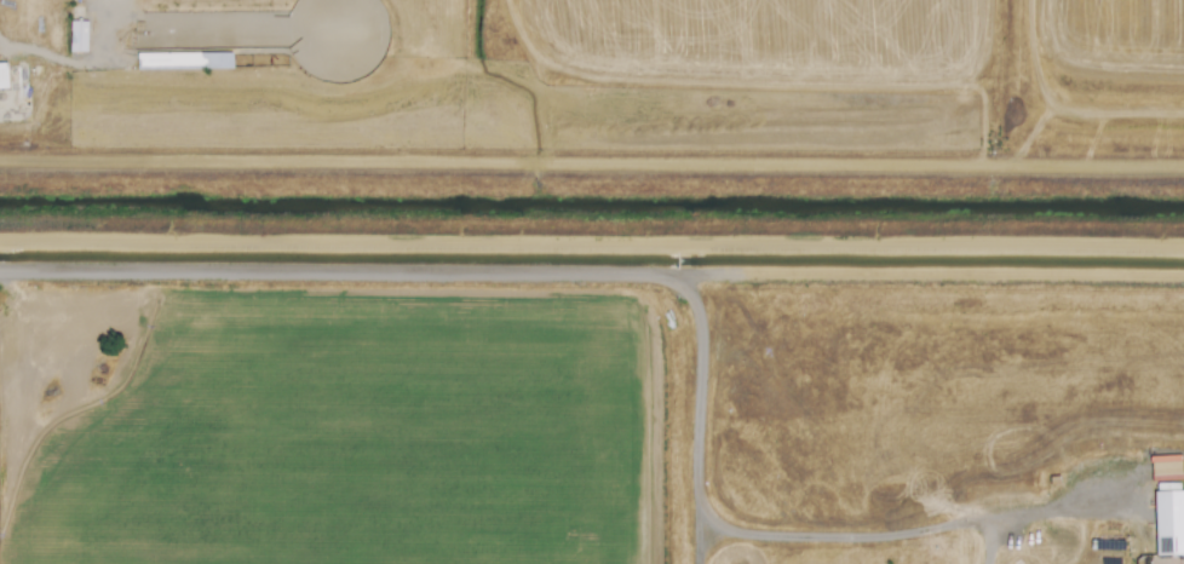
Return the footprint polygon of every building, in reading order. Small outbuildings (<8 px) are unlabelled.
[(1151,554),(1183,554),(1183,489),(1150,489),(1151,554)]
